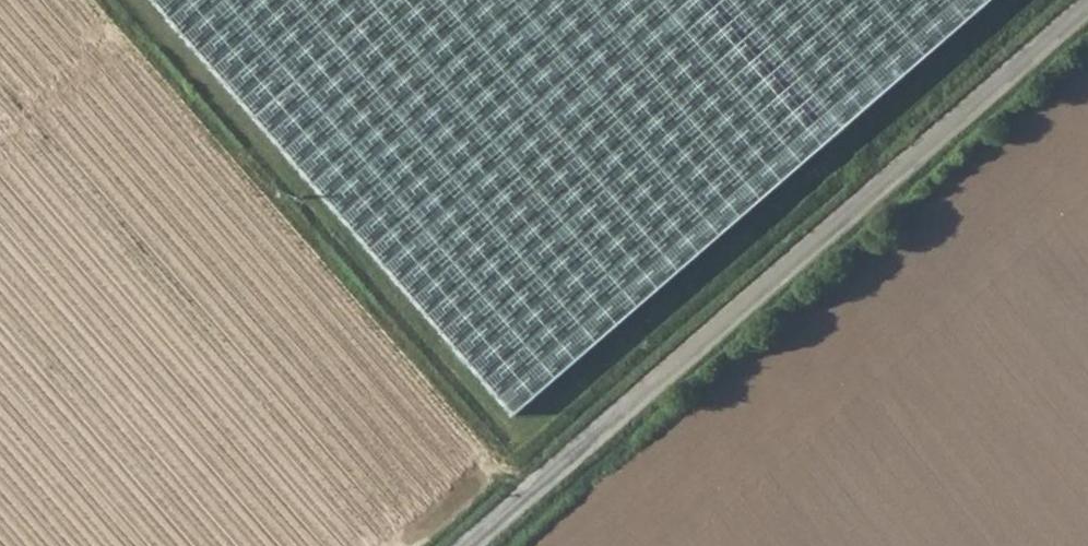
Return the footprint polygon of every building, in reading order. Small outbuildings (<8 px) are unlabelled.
[(949,51),(1008,0),(143,0),(516,428),(949,51)]
